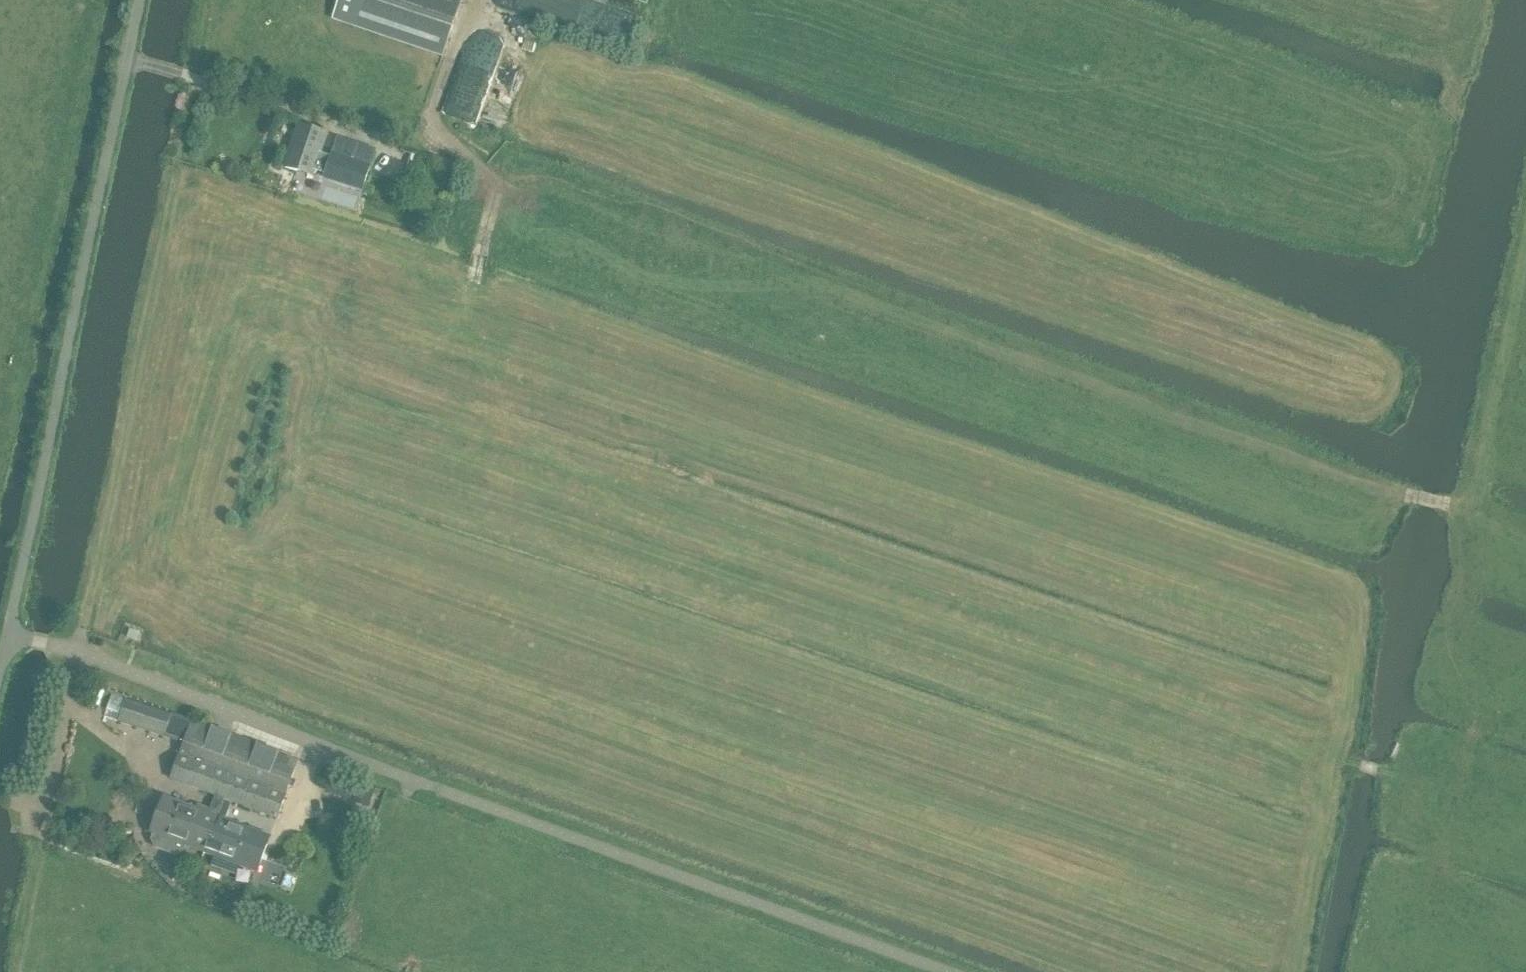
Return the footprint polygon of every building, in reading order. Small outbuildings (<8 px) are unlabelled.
[(333,19),(353,26),(442,56),(461,0),(339,0),(333,19)] [(312,177),(314,171),(324,175),(322,180),(362,193),(376,149),(337,136),(330,157),(320,153),(326,134),(299,125),(286,168),(312,177)] [(110,698),(104,716),(112,719),(118,721),(164,737),(184,744),(192,722),(172,715),(125,699),(111,695),(110,698)] [(184,744),(179,756),(249,782),(285,796),(298,761),(246,741),(212,729),(192,721),(192,722),(184,744)] [(153,834),(151,839),(154,848),(175,855),(183,851),(185,848),(188,848),(203,853),(217,818),(224,800),(232,802),(240,806),(249,782),(179,756),(170,779),(215,796),(210,810),(208,815),(195,810),(164,798),(151,834),(153,834)] [(249,782),(240,806),(277,820),(285,796),(249,782)] [(357,785),(352,803),(369,808),(375,791),(357,785)] [(217,818),(203,853),(214,857),(211,865),(235,875),(239,867),(257,873),(270,838),(225,821),(217,818)]
